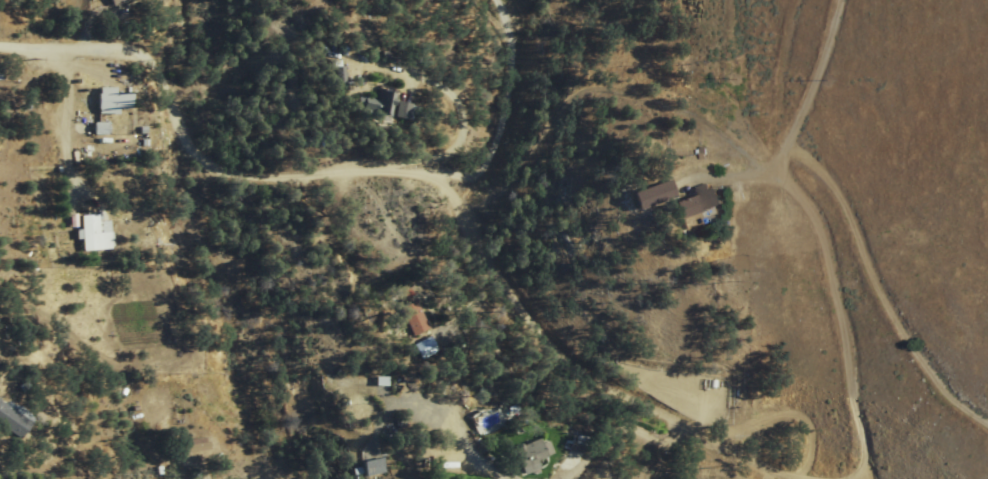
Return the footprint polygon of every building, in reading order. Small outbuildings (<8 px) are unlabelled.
[(330,62),(332,83),(340,83),(339,61),(330,62)] [(113,87),(95,87),(95,113),(118,113),(118,108),(129,108),(129,93),(113,93),(113,87)] [(403,119),(406,104),(391,101),(393,93),(375,89),(372,101),(351,96),(348,108),(403,119)] [(672,198),(667,181),(627,193),(632,210),(672,198)] [(691,190),(692,195),(673,201),(680,220),(720,206),(712,182),(691,190)] [(99,222),(98,213),(81,215),(84,252),(113,249),(111,221),(99,222)] [(427,329),(414,301),(398,308),(412,336),(427,329)] [(438,353),(431,337),(414,344),(422,360),(438,353)] [(34,417),(17,406),(14,411),(0,402),(0,425),(21,439),(34,417)] [(522,477),(538,469),(535,461),(552,453),(543,435),(509,450),(522,477)]
